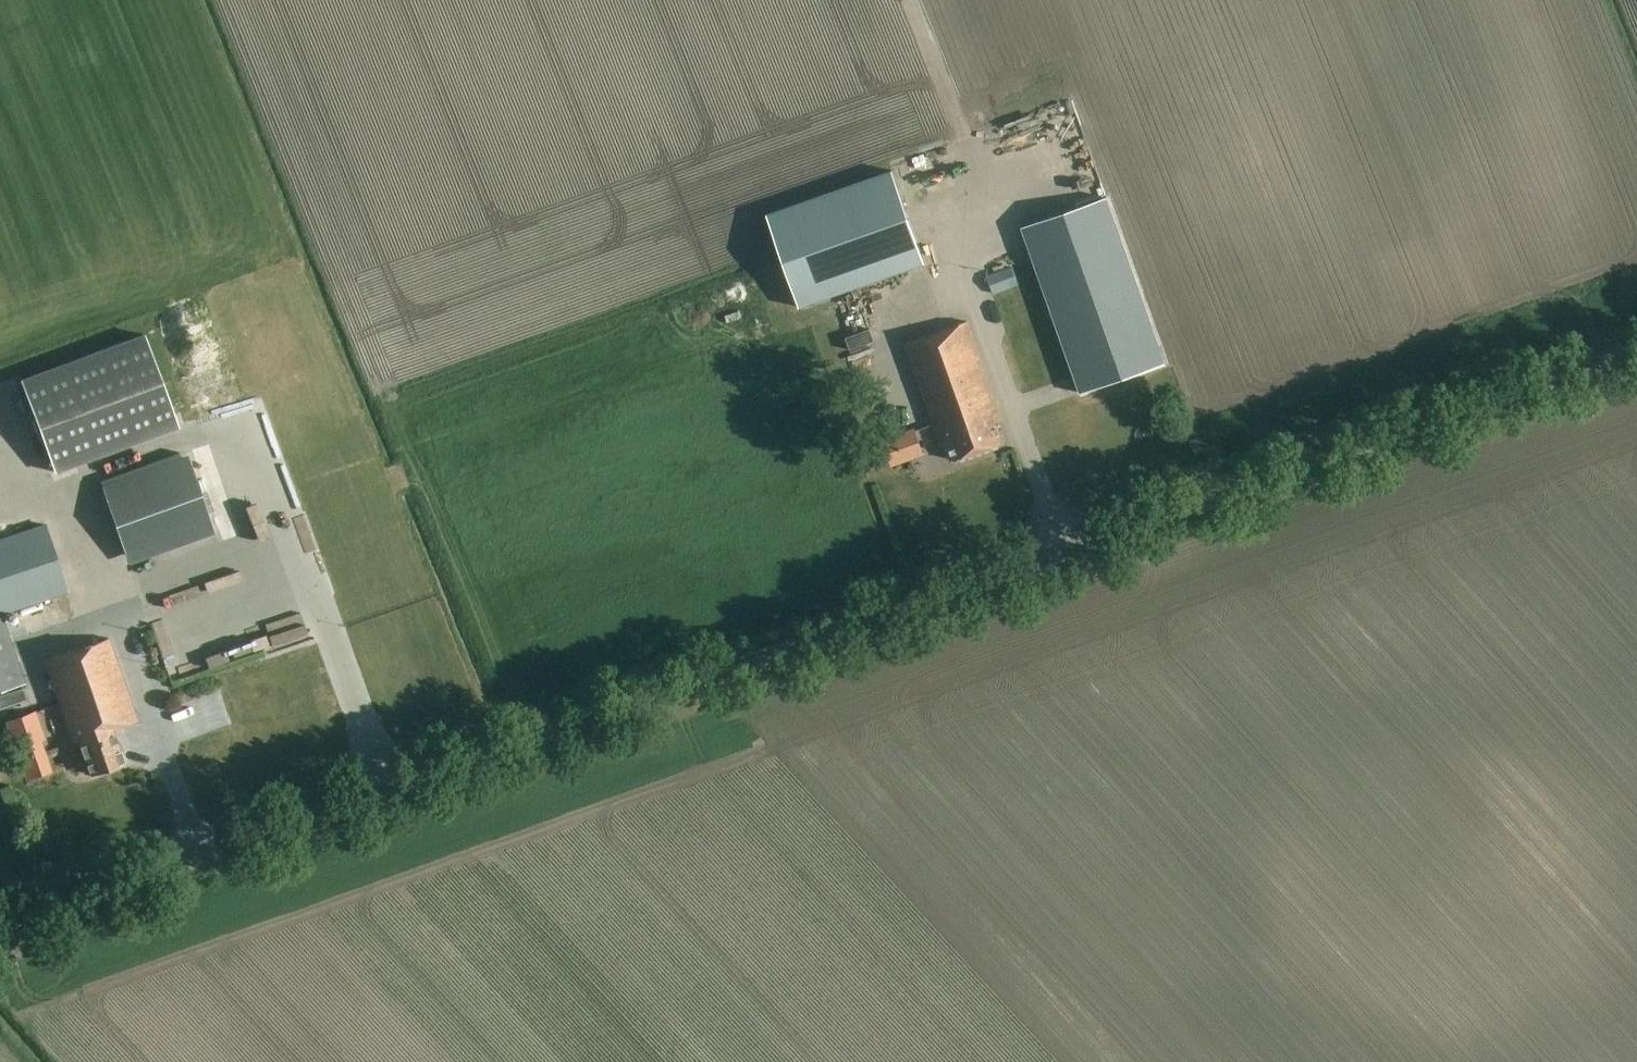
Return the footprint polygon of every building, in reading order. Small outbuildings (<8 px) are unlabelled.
[(767,214),(799,306),(925,262),(892,170),(767,214)] [(1166,363),(1107,197),(1021,227),(1079,393),(1166,363)] [(1012,265),(986,275),(994,295),(1020,285),(1012,265)] [(947,444),(953,460),(1004,443),(996,421),(1002,419),(968,321),(905,343),(941,446),(947,444)] [(144,332),(20,379),(54,470),(178,423),(144,332)] [(894,459),(924,448),(916,426),(886,437),(894,459)] [(105,492),(127,553),(213,521),(191,460),(105,492)] [(69,592),(46,522),(0,538),(0,614),(69,592)] [(23,607),(25,618),(50,612),(48,601),(23,607)] [(2,615),(0,616),(0,691),(25,682),(2,615)] [(108,637),(46,660),(74,744),(80,742),(91,775),(124,764),(112,730),(137,721),(108,637)] [(36,711),(5,722),(19,763),(46,753),(42,739),(45,738),(36,711)]
